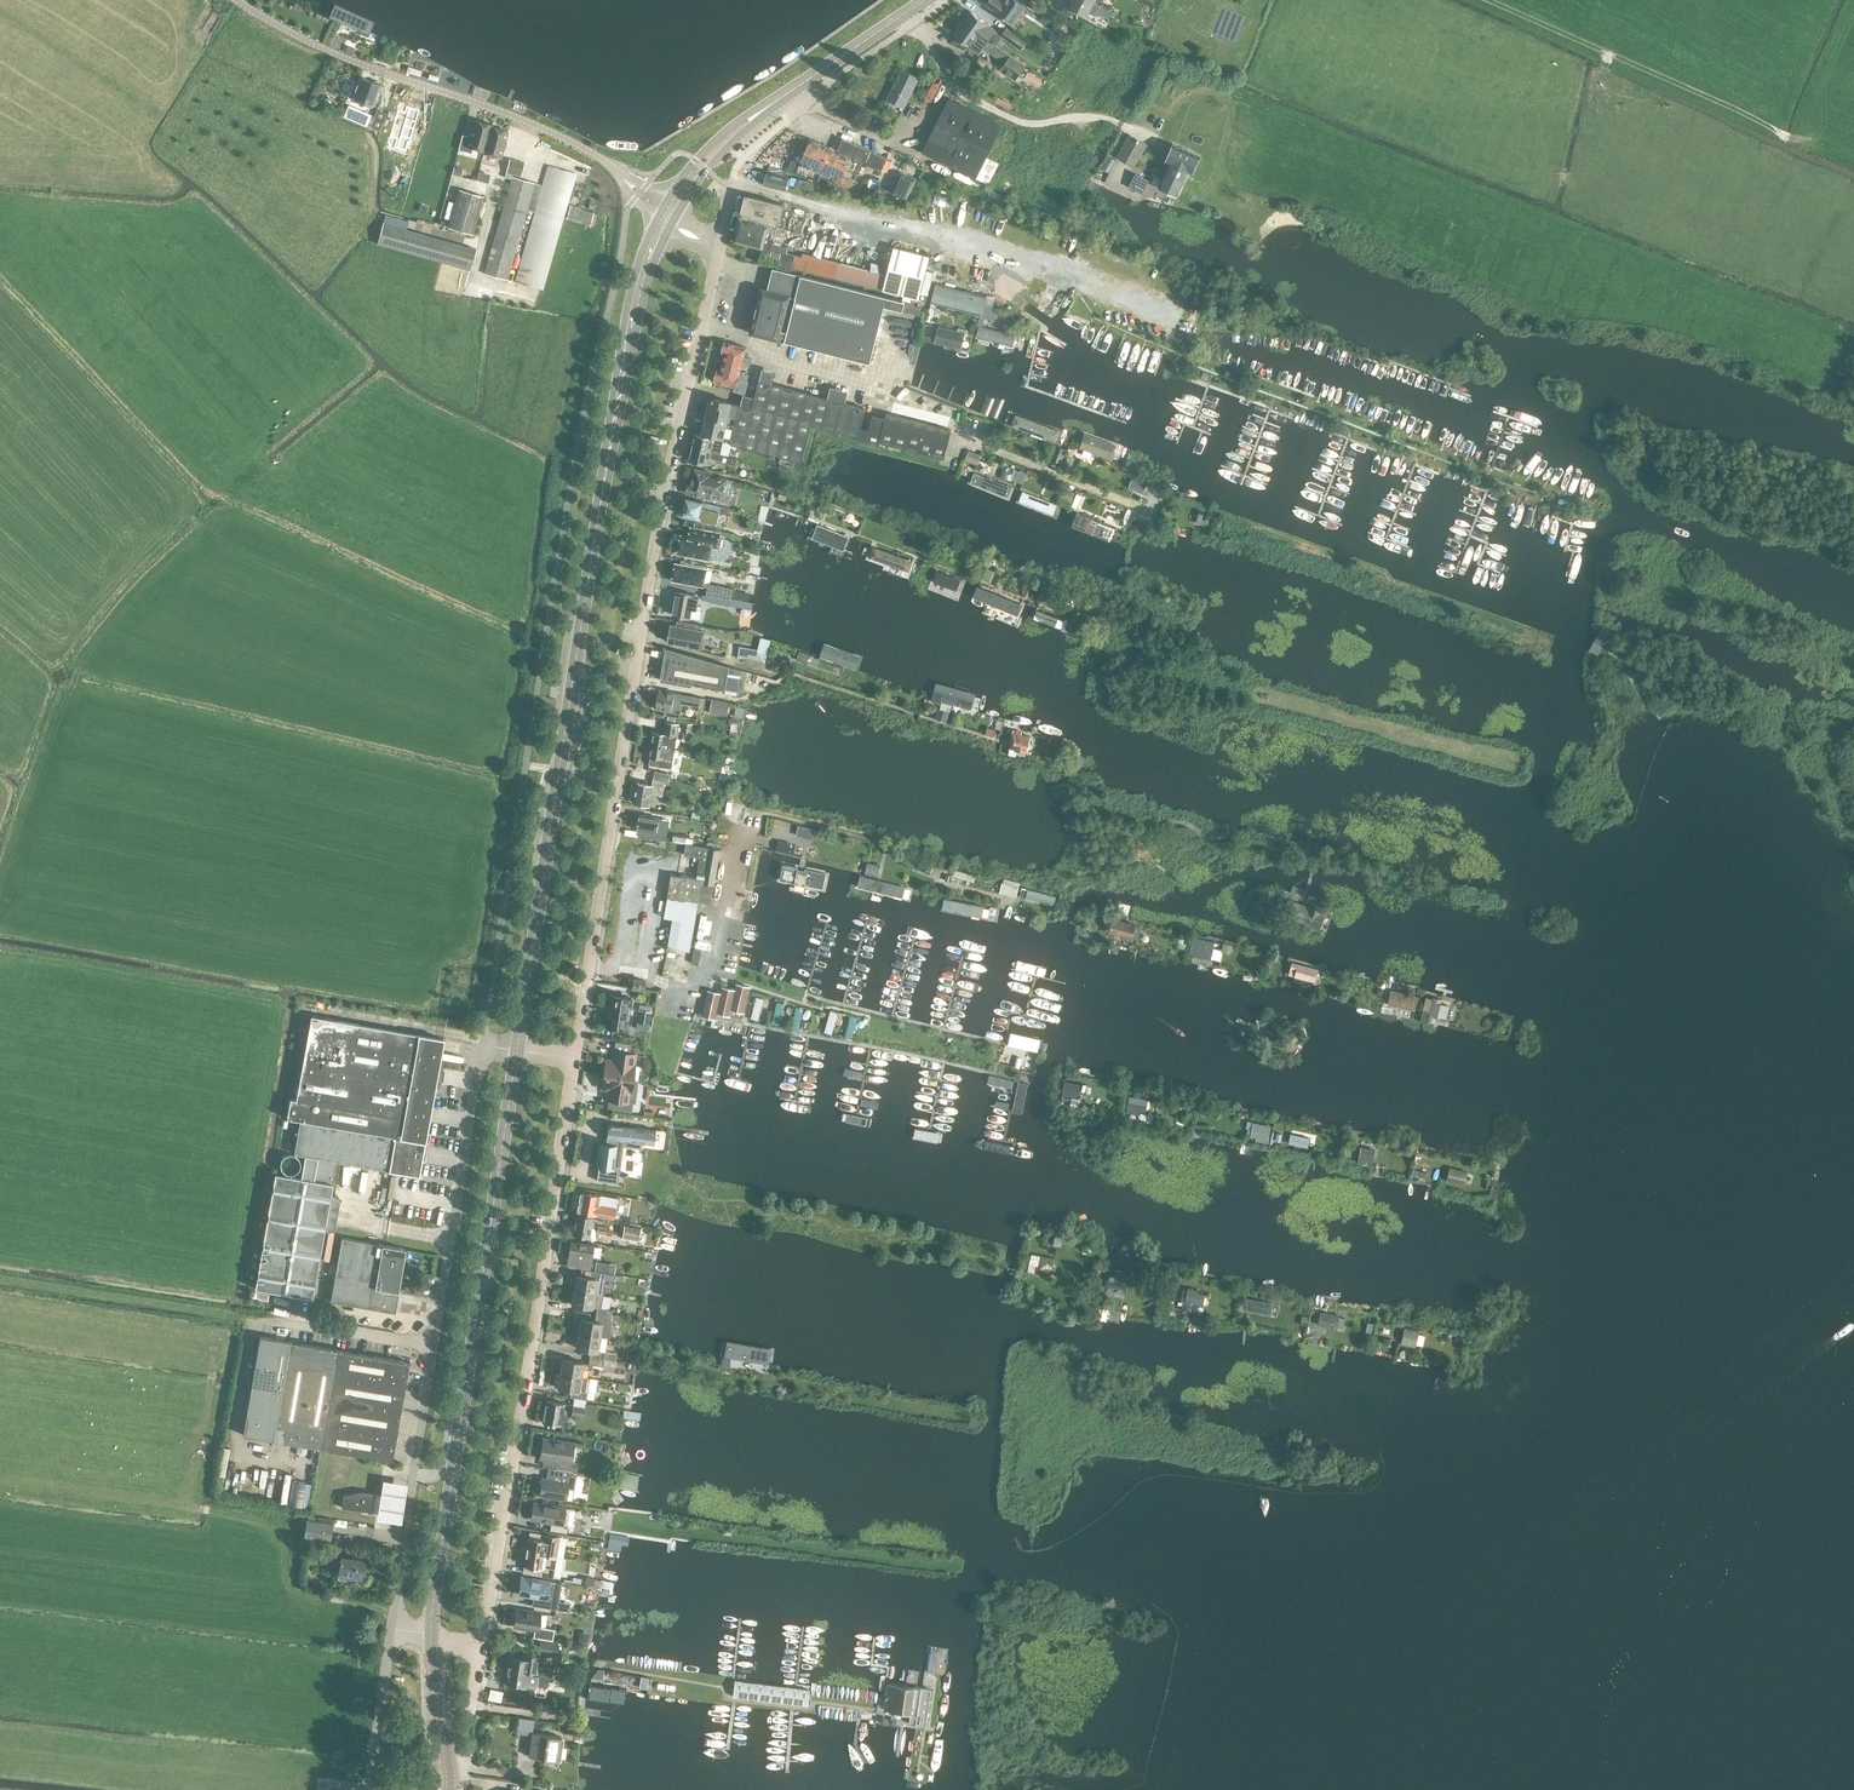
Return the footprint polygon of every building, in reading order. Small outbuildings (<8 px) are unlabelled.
[(1016,0),(1004,0),(1003,2),(1000,0),(989,0),(986,4),(997,12),(996,13),(1005,19),(1013,24),(1025,7),(1016,0)] [(1093,2),(1092,3),(1088,0),(1071,0),(1068,7),(1085,17),(1089,9),(1109,19),(1112,12),(1107,9),(1093,2)] [(335,8),(331,18),(351,27),(364,33),(369,21),(335,8)] [(962,23),(987,41),(994,31),(988,27),(989,24),(970,11),(962,23)] [(1000,69),(1015,79),(1026,65),(993,43),(992,44),(987,41),(962,23),(954,35),(971,47),(979,52),(983,47),(1004,62),(1000,69)] [(1021,50),(1026,42),(1007,29),(1001,37),(1021,50)] [(352,54),(355,48),(348,45),(346,51),(352,54)] [(903,108),(908,99),(918,79),(902,71),(887,100),(903,108)] [(1027,72),(1024,77),(1039,86),(1042,81),(1027,72)] [(373,82),(360,77),(352,98),(360,101),(359,103),(360,106),(362,106),(365,105),(366,103),(374,106),(381,86),(381,82),(375,80),(373,82)] [(998,97),(995,102),(1010,109),(1012,104),(998,97)] [(990,185),(1001,164),(985,157),(1001,126),(950,100),(924,152),(990,185)] [(398,105),(388,139),(391,139),(388,147),(403,151),(403,152),(406,152),(408,144),(410,145),(419,111),(398,105)] [(366,126),(371,115),(348,106),(344,116),(366,126)] [(491,127),(492,125),(475,121),(470,137),(462,135),(458,150),(472,154),(473,148),(484,151),(490,127),(491,127)] [(500,157),(507,131),(491,127),(490,127),(484,151),(484,153),(500,157)] [(1132,167),(1145,144),(1126,134),(1114,157),(1132,167)] [(887,158),(842,138),(837,152),(810,141),(801,164),(792,160),(787,172),(819,182),(821,177),(851,190),(854,182),(853,181),(861,162),(882,171),(887,158)] [(1178,199),(1188,175),(1193,177),(1201,159),(1173,146),(1165,164),(1171,167),(1160,192),(1178,199)] [(521,176),(525,164),(509,159),(506,172),(521,176)] [(461,176),(463,169),(454,166),(452,174),(461,176)] [(542,289),(575,174),(549,166),(544,185),(512,177),(510,186),(485,274),(506,280),(526,210),(535,213),(516,281),(515,282),(542,289)] [(480,170),(478,178),(489,181),(491,173),(480,170)] [(786,189),(788,177),(767,173),(765,184),(786,189)] [(907,200),(915,179),(901,173),(892,193),(907,200)] [(1142,194),(1148,183),(1136,177),(1130,188),(1142,194)] [(813,191),(815,183),(799,179),(797,187),(813,191)] [(926,201),(934,185),(920,179),(913,194),(926,201)] [(406,188),(393,183),(386,204),(400,208),(406,188)] [(472,235),(483,197),(459,189),(448,228),(472,235)] [(804,257),(796,255),(788,254),(789,249),(782,247),(786,230),(778,228),(784,205),(746,196),(735,240),(763,247),(760,261),(792,270),(793,267),(918,299),(930,255),(896,246),(888,276),(804,255),(804,257)] [(431,205),(421,202),(417,212),(426,216),(431,205)] [(589,228),(592,217),(578,213),(579,211),(569,208),(565,221),(589,228)] [(471,269),(476,251),(383,225),(378,243),(471,269)] [(911,303),(773,268),(768,290),(762,289),(751,333),(870,363),(885,306),(923,316),(924,312),(911,303)] [(986,296),(937,283),(932,303),(981,315),(986,296)] [(997,309),(985,306),(982,315),(994,318),(997,309)] [(940,326),(936,342),(937,342),(961,348),(965,332),(940,326)] [(979,326),(976,337),(1006,345),(1013,346),(1016,335),(979,326)] [(750,366),(752,357),(745,356),(747,348),(725,341),(722,352),(726,353),(724,362),(742,367),(743,364),(750,366)] [(741,372),(742,367),(724,362),(721,372),(717,371),(715,380),(717,380),(716,382),(736,387),(735,390),(744,393),(732,440),(725,439),(733,402),(713,397),(708,419),(706,418),(702,433),(722,438),(721,443),(730,445),(731,444),(796,460),(802,461),(812,424),(858,436),(857,439),(880,445),(881,441),(945,458),(952,430),(887,413),(886,418),(873,415),(869,430),(861,428),(866,408),(760,381),(756,396),(745,393),(749,382),(747,381),(749,375),(741,372)] [(730,415),(736,417),(739,405),(733,404),(731,411),(730,415)] [(1061,430),(1016,414),(1012,425),(1057,441),(1061,430)] [(715,452),(716,446),(712,445),(714,438),(695,433),(692,447),(715,452)] [(1118,444),(1086,433),(1081,447),(1112,459),(1118,444)] [(1062,462),(1067,449),(1057,445),(1052,458),(1062,462)] [(724,454),(715,452),(692,447),(689,460),(708,464),(709,457),(712,457),(712,459),(722,461),(724,454)] [(977,464),(981,455),(969,451),(966,460),(977,464)] [(735,464),(737,459),(728,456),(726,462),(735,464)] [(723,495),(727,479),(711,475),(711,473),(695,469),(691,483),(689,482),(687,493),(710,498),(712,493),(723,495)] [(1012,486),(974,470),(970,481),(1007,497),(1012,486)] [(1144,493),(1147,484),(1133,479),(1129,488),(1144,493)] [(1072,502),(1075,493),(1064,488),(1061,497),(1072,502)] [(1062,505),(1022,489),(1018,500),(1059,516),(1062,505)] [(727,515),(729,507),(685,497),(681,515),(694,518),(694,519),(716,524),(719,513),(727,515)] [(845,517),(848,510),(827,501),(823,511),(830,515),(832,511),(845,517)] [(1110,525),(1075,510),(1072,520),(1107,535),(1110,525)] [(1200,524),(1204,512),(1199,510),(1195,522),(1200,524)] [(850,536),(817,523),(812,536),(845,549),(850,536)] [(718,544),(720,533),(694,529),(693,535),(690,537),(680,535),(677,554),(709,560),(712,543),(718,544)] [(925,541),(914,537),(910,548),(921,552),(925,541)] [(873,545),(869,557),(909,570),(913,560),(873,545)] [(704,586),(708,567),(674,561),(671,580),(704,586)] [(993,570),(987,568),(982,578),(989,581),(993,570)] [(939,570),(934,582),(957,590),(961,580),(939,570)] [(1054,591),(1057,585),(1047,581),(1045,588),(1054,591)] [(731,598),(733,587),(708,583),(706,594),(731,598)] [(1018,599),(980,585),(976,596),(1013,611),(1018,599)] [(697,609),(699,596),(676,592),(672,614),(691,618),(692,608),(697,609)] [(748,602),(736,600),(731,599),(730,605),(751,609),(752,609),(753,603),(748,602)] [(1059,618),(1037,610),(1034,617),(1056,626),(1059,618)] [(671,624),(668,641),(700,647),(703,630),(697,629),(698,624),(682,621),(682,626),(671,624)] [(1599,655),(1612,630),(1603,625),(1590,650),(1599,655)] [(761,654),(762,645),(733,643),(732,652),(761,654)] [(746,677),(740,676),(741,669),(666,648),(661,679),(692,684),(692,682),(725,688),(743,691),(746,677)] [(807,654),(799,651),(796,659),(804,662),(807,654)] [(789,669),(791,660),(783,657),(780,666),(789,669)] [(971,711),(975,693),(937,683),(933,700),(971,711)] [(666,709),(665,714),(679,717),(682,703),(700,706),(701,697),(659,689),(658,699),(655,699),(654,707),(657,707),(657,708),(666,709)] [(730,701),(713,698),(712,704),(729,707),(730,705),(730,701)] [(947,723),(951,712),(939,708),(935,719),(947,723)] [(691,734),(693,723),(683,721),(682,732),(691,734)] [(675,748),(679,724),(665,722),(664,734),(652,732),(650,744),(675,748)] [(992,736),(994,729),(987,727),(985,734),(992,736)] [(1027,752),(1031,735),(1015,731),(1011,749),(1027,752)] [(673,760),(675,748),(650,744),(648,756),(650,756),(649,764),(657,766),(659,758),(673,760)] [(690,759),(692,751),(680,749),(679,757),(690,759)] [(668,783),(669,777),(667,777),(667,775),(655,771),(653,779),(652,786),(637,783),(634,803),(650,806),(652,794),(662,796),(664,782),(668,783)] [(727,798),(731,778),(725,777),(722,788),(715,787),(713,795),(727,798)] [(662,819),(639,815),(637,829),(657,833),(658,827),(670,829),(671,819),(662,817),(662,819)] [(816,829),(799,825),(797,834),(813,839),(816,829)] [(791,844),(778,841),(776,849),(789,852),(791,844)] [(717,871),(721,849),(686,844),(685,854),(700,857),(698,868),(717,871)] [(868,862),(865,872),(878,875),(880,865),(868,862)] [(785,864),(783,863),(780,879),(823,888),(826,872),(785,864)] [(711,904),(717,871),(698,868),(697,879),(671,875),(664,918),(673,919),(667,948),(690,952),(699,901),(711,904)] [(905,886),(861,876),(859,887),(903,896),(905,886)] [(1011,885),(1010,890),(1008,895),(1016,897),(1019,887),(1011,885)] [(1274,898),(1277,891),(1269,889),(1267,895),(1274,898)] [(1044,900),(1046,894),(1034,891),(1032,897),(1044,900)] [(984,906),(945,898),(943,909),(983,917),(984,906)] [(1322,931),(1328,912),(1297,901),(1291,919),(1313,926),(1312,928),(1322,931)] [(1077,925),(1080,933),(1089,942),(1091,943),(1095,938),(1084,928),(1084,926),(1089,917),(1084,915),(1081,917),(1077,924),(1077,925)] [(1140,941),(1143,929),(1137,927),(1137,925),(1113,919),(1110,934),(1134,939),(1140,941)] [(1192,954),(1210,959),(1214,942),(1207,940),(1205,946),(1195,943),(1192,954)] [(1188,944),(1183,943),(1178,942),(1177,947),(1187,950),(1188,944)] [(1233,955),(1235,946),(1225,944),(1223,952),(1233,955)] [(1316,981),(1319,970),(1293,962),(1291,969),(1297,970),(1295,976),(1316,981)] [(643,990),(645,981),(634,979),(633,988),(643,990)] [(744,1011),(749,988),(737,985),(736,990),(723,987),(721,994),(708,991),(703,1015),(716,1018),(717,1012),(730,1015),(732,1009),(744,1011)] [(1414,995),(1396,991),(1396,994),(1391,992),(1389,1000),(1394,1001),(1393,1005),(1411,1008),(1414,995)] [(629,1013),(631,998),(609,995),(607,1010),(629,1013)] [(1443,999),(1433,996),(1433,998),(1426,997),(1420,1020),(1427,1022),(1429,1013),(1446,1018),(1450,1005),(1442,1003),(1443,999)] [(764,998),(757,997),(751,1018),(758,1019),(764,998)] [(779,1025),(784,1003),(777,1002),(772,1023),(779,1025)] [(791,1028),(798,1030),(803,1008),(796,1007),(791,1028)] [(649,1024),(651,1010),(638,1009),(636,1022),(649,1024)] [(627,1029),(629,1013),(607,1010),(605,1026),(627,1029)] [(838,1012),(830,1010),(824,1031),(832,1033),(838,1012)] [(850,1015),(845,1036),(852,1038),(858,1017),(850,1015)] [(300,1121),(425,1143),(443,1040),(311,1016),(296,1100),(290,1099),(287,1119),(300,1121)] [(1039,1038),(1008,1031),(1006,1041),(1037,1048),(1039,1038)] [(1282,1045),(1283,1033),(1260,1031),(1259,1043),(1282,1045)] [(638,1079),(632,1078),(635,1054),(630,1053),(631,1044),(615,1042),(612,1061),(605,1060),(604,1066),(603,1068),(603,1070),(604,1073),(603,1076),(601,1078),(601,1080),(602,1082),(601,1089),(608,1090),(607,1099),(608,1100),(607,1108),(631,1111),(632,1103),(634,1103),(638,1079)] [(1078,1097),(1080,1085),(1065,1081),(1063,1094),(1078,1097)] [(1129,1096),(1126,1112),(1139,1115),(1139,1110),(1146,1111),(1148,1099),(1129,1096)] [(1205,1118),(1210,1111),(1204,1107),(1200,1114),(1205,1118)] [(337,1162),(419,1176),(425,1143),(300,1121),(294,1154),(304,1156),(301,1178),(275,1174),(255,1288),(313,1298),(337,1162)] [(1268,1143),(1269,1140),(1269,1139),(1272,1126),(1254,1122),(1251,1136),(1256,1138),(1256,1141),(1268,1143)] [(655,1144),(657,1130),(608,1124),(606,1143),(599,1142),(596,1168),(600,1168),(599,1180),(619,1182),(623,1146),(642,1148),(643,1143),(655,1144)] [(1290,1143),(1307,1147),(1310,1137),(1295,1134),(1294,1137),(1291,1136),(1290,1143)] [(1373,1162),(1375,1150),(1361,1147),(1358,1162),(1366,1164),(1367,1161),(1373,1162)] [(1463,1185),(1467,1172),(1450,1168),(1447,1181),(1463,1185)] [(616,1208),(617,1198),(579,1192),(578,1201),(601,1206),(606,1206),(616,1208)] [(614,1218),(616,1208),(606,1206),(601,1206),(578,1201),(576,1211),(614,1218)] [(594,1228),(595,1222),(591,1222),(592,1217),(575,1214),(572,1235),(589,1237),(591,1227),(594,1228)] [(639,1240),(641,1228),(620,1224),(618,1236),(639,1240)] [(607,1235),(608,1227),(598,1226),(597,1234),(607,1235)] [(1061,1246),(1064,1231),(1057,1229),(1054,1244),(1061,1246)] [(395,1312),(406,1249),(342,1238),(331,1301),(395,1312)] [(589,1270),(593,1245),(570,1242),(568,1253),(570,1254),(568,1266),(589,1270)] [(1053,1268),(1055,1258),(1032,1253),(1028,1271),(1034,1272),(1036,1265),(1053,1268)] [(605,1266),(605,1262),(596,1261),(595,1270),(599,1271),(604,1272),(605,1266)] [(603,1294),(606,1273),(590,1271),(590,1277),(575,1275),(573,1289),(595,1293),(603,1294)] [(1114,1276),(1108,1275),(1106,1287),(1125,1291),(1127,1279),(1120,1277),(1121,1272),(1115,1271),(1114,1276)] [(1199,1291),(1200,1289),(1189,1286),(1188,1289),(1184,1288),(1181,1301),(1204,1306),(1207,1293),(1199,1291)] [(611,1317),(612,1309),(601,1308),(603,1294),(595,1293),(573,1289),(571,1304),(597,1308),(596,1315),(611,1317)] [(1249,1297),(1247,1309),(1273,1313),(1275,1301),(1249,1297)] [(1339,1327),(1342,1315),(1322,1310),(1319,1322),(1339,1327)] [(610,1324),(611,1317),(596,1315),(595,1321),(581,1319),(579,1333),(601,1337),(607,1338),(609,1324),(610,1324)] [(1417,1346),(1421,1330),(1406,1326),(1402,1343),(1417,1346)] [(616,1360),(617,1355),(605,1354),(606,1351),(605,1351),(607,1338),(601,1337),(579,1333),(576,1348),(591,1350),(590,1357),(616,1360)] [(322,1449),(339,1350),(258,1336),(241,1435),(322,1449)] [(410,1363),(410,1362),(339,1350),(322,1449),(394,1461),(394,1460),(392,1460),(400,1412),(401,1413),(402,1411),(400,1411),(409,1363),(410,1363)] [(721,1356),(720,1363),(730,1365),(731,1357),(721,1356)] [(617,1360),(616,1360),(590,1357),(589,1363),(563,1359),(561,1373),(582,1377),(583,1368),(592,1369),(592,1364),(603,1366),(604,1365),(616,1367),(617,1360)] [(574,1397),(586,1399),(589,1378),(582,1377),(561,1373),(559,1387),(572,1389),(571,1396),(574,1397)] [(565,1415),(566,1410),(562,1409),(563,1403),(545,1400),(542,1421),(560,1424),(562,1415),(565,1415)] [(585,1408),(573,1405),(571,1415),(584,1417),(585,1408)] [(557,1460),(556,1468),(571,1471),(576,1472),(578,1463),(571,1462),(574,1443),(543,1438),(540,1458),(557,1460)] [(550,1469),(549,1476),(551,1476),(550,1479),(543,1478),(540,1495),(566,1499),(567,1488),(574,1489),(576,1476),(571,1475),(571,1471),(556,1468),(556,1470),(550,1469)] [(308,1511),(312,1485),(293,1482),(289,1508),(308,1511)] [(373,1513),(376,1493),(362,1491),(344,1495),(342,1508),(373,1513)] [(565,1507),(533,1502),(531,1519),(551,1522),(550,1530),(567,1532),(568,1524),(563,1523),(565,1507)] [(332,1523),(333,1520),(308,1516),(308,1520),(307,1520),(305,1538),(330,1541),(332,1523)] [(687,1533),(688,1526),(674,1524),(673,1531),(687,1533)] [(556,1556),(559,1537),(530,1532),(529,1537),(528,1537),(525,1551),(556,1556)] [(553,1576),(556,1556),(525,1551),(523,1565),(525,1565),(524,1572),(553,1576)] [(363,1582),(366,1560),(342,1557),(338,1579),(363,1582)] [(517,1596),(534,1599),(533,1605),(559,1609),(563,1583),(520,1576),(517,1596)] [(594,1586),(595,1579),(582,1576),(581,1579),(573,1578),(572,1582),(580,1584),(594,1586)] [(570,1612),(571,1603),(560,1601),(559,1610),(570,1612)] [(553,1640),(554,1629),(538,1627),(540,1613),(517,1609),(516,1613),(513,1615),(512,1621),(514,1623),(514,1627),(535,1630),(534,1637),(553,1640)] [(587,1644),(589,1633),(579,1632),(578,1642),(587,1644)] [(558,1641),(540,1638),(538,1652),(556,1655),(558,1641)] [(508,1664),(507,1669),(552,1678),(554,1668),(538,1665),(540,1656),(523,1653),(522,1658),(509,1656),(509,1659),(507,1660),(507,1663),(508,1664)] [(571,1677),(583,1678),(584,1668),(573,1667),(571,1677)] [(552,1678),(507,1669),(506,1675),(504,1675),(504,1678),(506,1679),(505,1682),(535,1687),(536,1685),(547,1687),(548,1682),(558,1684),(559,1678),(553,1677),(553,1678),(552,1678)] [(599,1669),(592,1677),(603,1679),(605,1670),(599,1669)] [(808,1705),(809,1692),(780,1689),(781,1686),(736,1682),(735,1696),(808,1705)] [(886,1701),(885,1710),(911,1713),(910,1723),(917,1724),(926,1726),(931,1689),(922,1688),(888,1683),(887,1694),(886,1701)] [(624,1689),(593,1684),(592,1698),(623,1701),(624,1689)] [(501,1699),(504,1690),(492,1687),(489,1696),(501,1699)] [(518,1731),(534,1733),(535,1717),(520,1716),(518,1731)] [(558,1761),(561,1737),(532,1733),(529,1756),(558,1761)]
